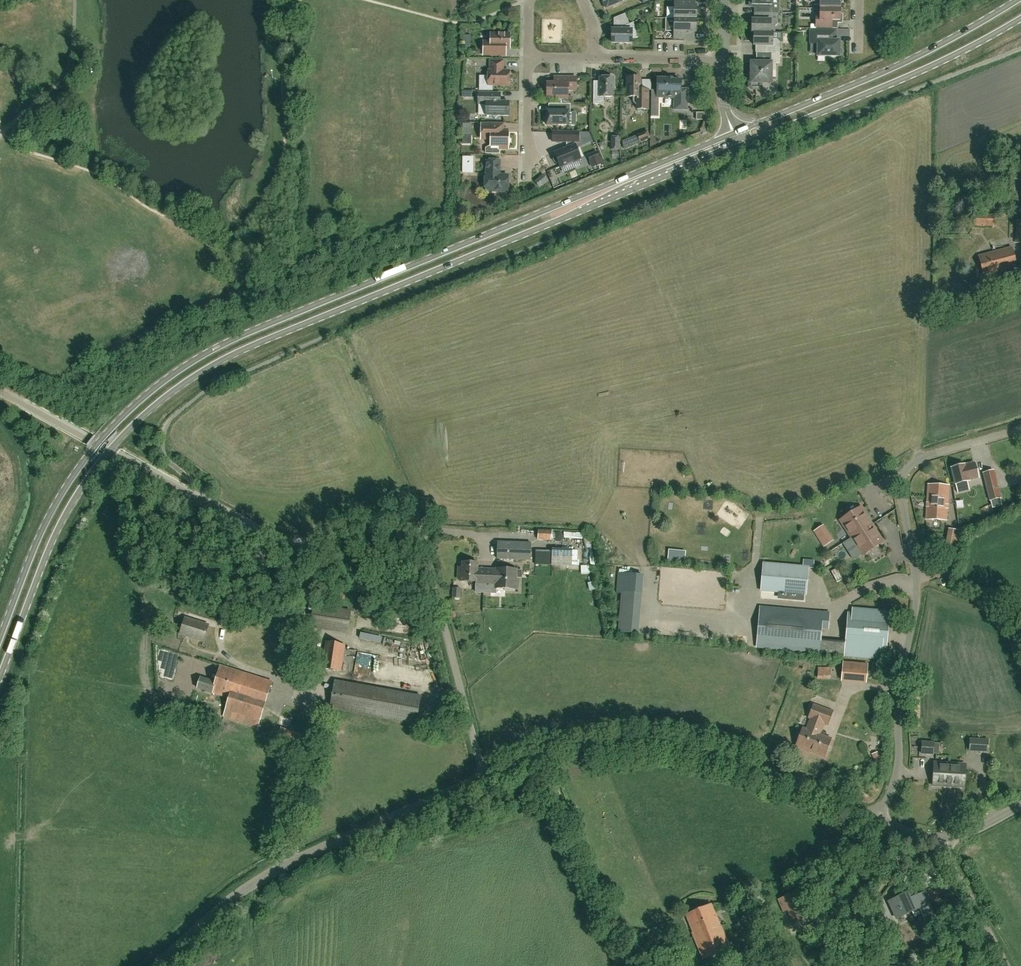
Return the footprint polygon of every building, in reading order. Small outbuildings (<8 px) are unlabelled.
[(606,8),(621,2),(621,0),(602,0),(606,8)] [(696,19),(696,6),(694,6),(694,0),(674,0),(674,7),(667,7),(667,19),(674,19),(696,19)] [(772,0),(749,0),(749,5),(758,5),(758,13),(765,13),(773,13),(774,5),(772,5),(772,0)] [(778,13),(780,13),(780,0),(772,0),(772,5),(774,5),(773,13),(778,13)] [(820,9),(840,9),(840,3),(842,3),(842,0),(812,0),(812,1),(820,2),(820,9)] [(838,28),(838,23),(842,23),(842,15),(840,15),(840,9),(820,9),(820,16),(816,16),(816,28),(838,28)] [(778,13),(773,13),(765,13),(765,20),(754,20),(752,20),(752,33),(754,33),(773,33),(773,27),(775,27),(778,23),(778,13)] [(614,19),(614,30),(619,30),(619,23),(627,20),(625,14),(614,19)] [(666,32),(674,32),(674,19),(667,19),(666,19),(666,32)] [(696,32),(696,19),(674,19),(674,32),(674,39),(694,39),(694,32),(696,32)] [(634,26),(633,23),(629,24),(627,20),(619,23),(619,30),(614,30),(612,30),(612,43),(632,43),(632,38),(636,38),(636,34),(635,30),(634,26)] [(837,41),(837,31),(810,30),(810,44),(818,44),(817,55),(817,56),(839,57),(839,55),(841,55),(842,54),(842,49),(841,48),(839,48),(840,41),(837,41)] [(772,39),(773,33),(754,33),(754,45),(756,45),(767,45),(766,53),(768,53),(780,53),(780,43),(777,39),(772,39)] [(783,33),(773,33),(772,39),(777,39),(780,43),(783,43),(783,33)] [(484,42),(483,55),(505,55),(505,48),(509,48),(510,34),(491,34),(491,42),(484,42)] [(462,36),(462,47),(471,47),(471,36),(462,36)] [(780,63),(780,53),(768,53),(768,63),(756,63),(751,63),(751,76),(749,76),(749,87),(751,89),(761,89),(761,83),(771,83),(771,71),(776,71),(776,63),(780,63)] [(766,53),(756,53),(756,63),(768,63),(768,53),(766,53)] [(490,71),(488,71),(488,77),(479,77),(479,91),(493,91),(493,85),(509,85),(509,71),(503,71),(503,61),(490,61),(490,71)] [(600,91),(593,91),(593,104),(604,104),(604,97),(613,97),(613,78),(607,78),(607,77),(606,76),(604,76),(602,77),(602,78),(600,78),(600,82),(600,91)] [(642,90),(642,89),(640,87),(640,81),(640,78),(638,78),(637,77),(635,76),(633,77),(632,78),(627,78),(627,97),(633,97),(633,102),(635,105),(637,105),(637,109),(648,110),(648,90),(642,90)] [(674,110),(687,110),(687,100),(689,100),(689,88),(681,88),(681,80),(669,80),(669,79),(666,79),(666,78),(665,77),(661,76),(660,77),(660,79),(657,79),(657,98),(674,98),(674,110)] [(576,90),(576,78),(555,77),(555,84),(547,84),(547,90),(545,90),(545,96),(547,97),(547,98),(568,98),(568,90),(576,90)] [(642,90),(648,90),(650,90),(651,81),(640,81),(640,87),(642,89),(642,90)] [(486,116),(492,116),(495,119),(499,116),(509,116),(509,102),(500,102),(500,93),(478,93),(478,104),(486,104),(486,116)] [(555,111),(549,111),(547,111),(547,116),(545,116),(545,123),(546,123),(546,125),(569,125),(569,112),(570,112),(570,104),(555,104),(555,111)] [(463,123),(462,145),(471,145),(472,123),(463,123)] [(496,123),(496,125),(481,125),(481,138),(486,139),(486,140),(491,140),(491,146),(486,149),(486,153),(499,153),(499,149),(507,149),(507,147),(508,147),(508,133),(507,133),(507,130),(504,130),(504,123),(496,123)] [(638,136),(640,141),(649,138),(647,131),(638,135),(638,136)] [(552,142),(560,142),(567,142),(578,142),(579,132),(561,132),(552,132),(552,142)] [(575,145),(577,149),(593,143),(589,132),(579,132),(578,142),(567,142),(567,147),(562,149),(563,150),(575,145)] [(638,136),(622,142),(623,151),(641,144),(640,141),(638,136)] [(612,138),(611,150),(620,150),(620,138),(612,138)] [(558,163),(560,167),(581,159),(577,149),(575,145),(563,150),(555,154),(556,156),(555,156),(553,158),(553,160),(554,162),(555,163),(557,163),(558,163)] [(597,151),(586,156),(592,169),(602,164),(597,151)] [(463,157),(463,165),(473,165),(473,157),(463,157)] [(485,175),(485,191),(508,192),(508,175),(500,175),(500,161),(487,161),(486,175),(485,175)] [(1020,181),(1020,172),(1011,171),(1011,181),(1020,181)] [(541,177),(534,182),(539,188),(548,181),(543,175),(541,177)] [(995,215),(970,214),(970,226),(994,227),(995,215)] [(984,277),(1017,269),(1012,249),(979,257),(984,277)] [(978,478),(975,464),(965,466),(964,465),(951,469),(955,485),(968,482),(968,481),(978,478)] [(996,481),(986,483),(990,501),(1000,499),(996,481)] [(928,485),(926,520),(947,521),(949,487),(928,485)] [(840,520),(862,555),(883,542),(861,507),(840,520)] [(832,541),(827,533),(822,526),(814,531),(819,538),(824,546),(832,541)] [(959,531),(951,530),(947,550),(955,551),(959,531)] [(552,531),(541,531),(538,531),(538,541),(551,541),(552,531)] [(531,561),(531,544),(498,542),(497,559),(531,561)] [(685,550),(668,548),(667,560),(684,562),(685,550)] [(572,553),(567,553),(535,551),(535,565),(572,566),(572,553)] [(484,594),(485,569),(478,569),(478,563),(463,562),(463,568),(459,567),(458,579),(462,579),(462,582),(478,582),(478,593),(484,594)] [(808,568),(785,566),(763,564),(761,591),(806,595),(808,568)] [(499,570),(485,569),(484,594),(493,594),(494,589),(505,589),(504,591),(515,592),(515,590),(518,590),(518,580),(518,570),(499,569),(499,570)] [(618,593),(622,593),(620,633),(642,634),(644,574),(618,573),(618,593)] [(348,634),(351,612),(351,611),(314,606),(311,628),(348,634)] [(820,653),(821,634),(822,629),(828,629),(830,613),(760,607),(757,647),(820,653)] [(845,657),(881,660),(882,649),(886,650),(889,619),(885,619),(885,612),(853,609),(853,614),(849,614),(845,655),(845,657)] [(185,619),(180,634),(203,641),(208,626),(185,619)] [(345,646),(325,643),(321,669),(341,672),(345,646)] [(842,680),(867,682),(868,665),(844,663),(842,680)] [(272,683),(221,666),(215,683),(201,678),(197,689),(229,699),(224,717),(258,728),(272,683)] [(818,667),(819,678),(830,678),(830,666),(818,667)] [(416,725),(421,697),(335,681),(330,709),(416,725)] [(799,741),(797,746),(825,757),(831,739),(820,735),(824,723),(828,725),(833,712),(814,705),(809,718),(812,719),(807,730),(803,729),(801,734),(799,734),(797,740),(799,741)] [(970,738),(969,751),(988,752),(989,739),(970,738)] [(933,754),(934,743),(923,743),(922,754),(933,754)] [(964,788),(964,786),(965,765),(935,763),(933,786),(964,788)] [(915,897),(911,889),(895,896),(896,899),(889,902),(896,918),(912,911),(914,917),(922,914),(925,921),(934,917),(926,900),(929,899),(926,892),(915,897)] [(807,918),(802,906),(796,892),(778,900),(783,913),(787,911),(792,924),(807,918)] [(711,905),(686,915),(695,936),(694,936),(703,959),(712,955),(709,949),(716,946),(718,953),(730,948),(721,926),(720,927),(711,905)] [(895,940),(894,941),(882,941),(881,941),(882,949),(883,949),(896,948),(895,940)] [(748,957),(734,965),(754,965),(748,957)] [(949,957),(939,962),(941,965),(953,965),(949,957)]
